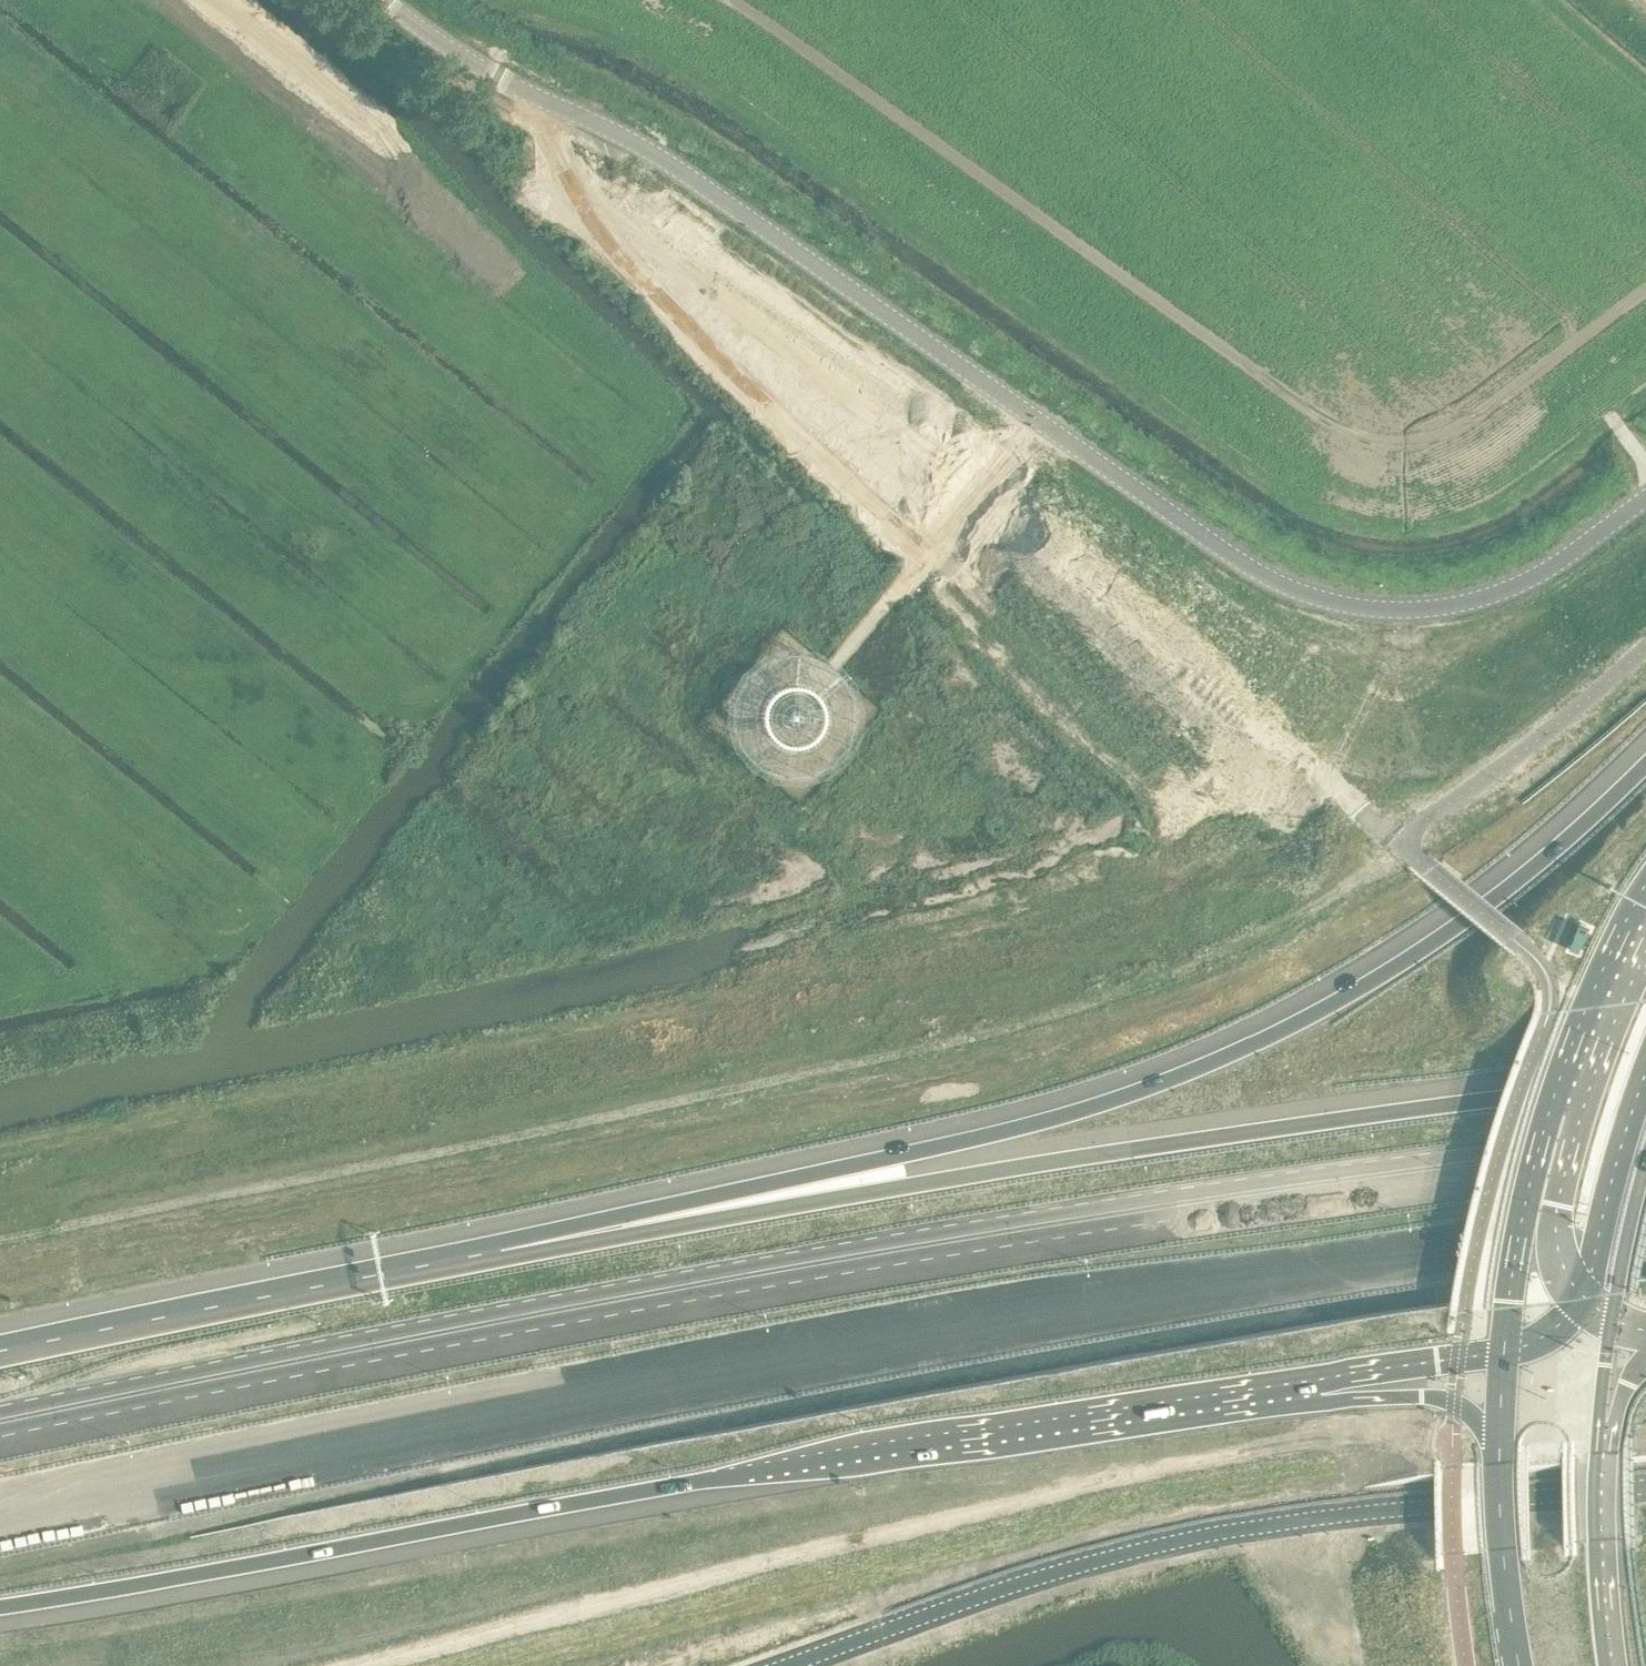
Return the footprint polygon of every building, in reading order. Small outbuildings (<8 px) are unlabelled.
[(809,722),(795,710),(784,724),(798,736),(809,722)]
